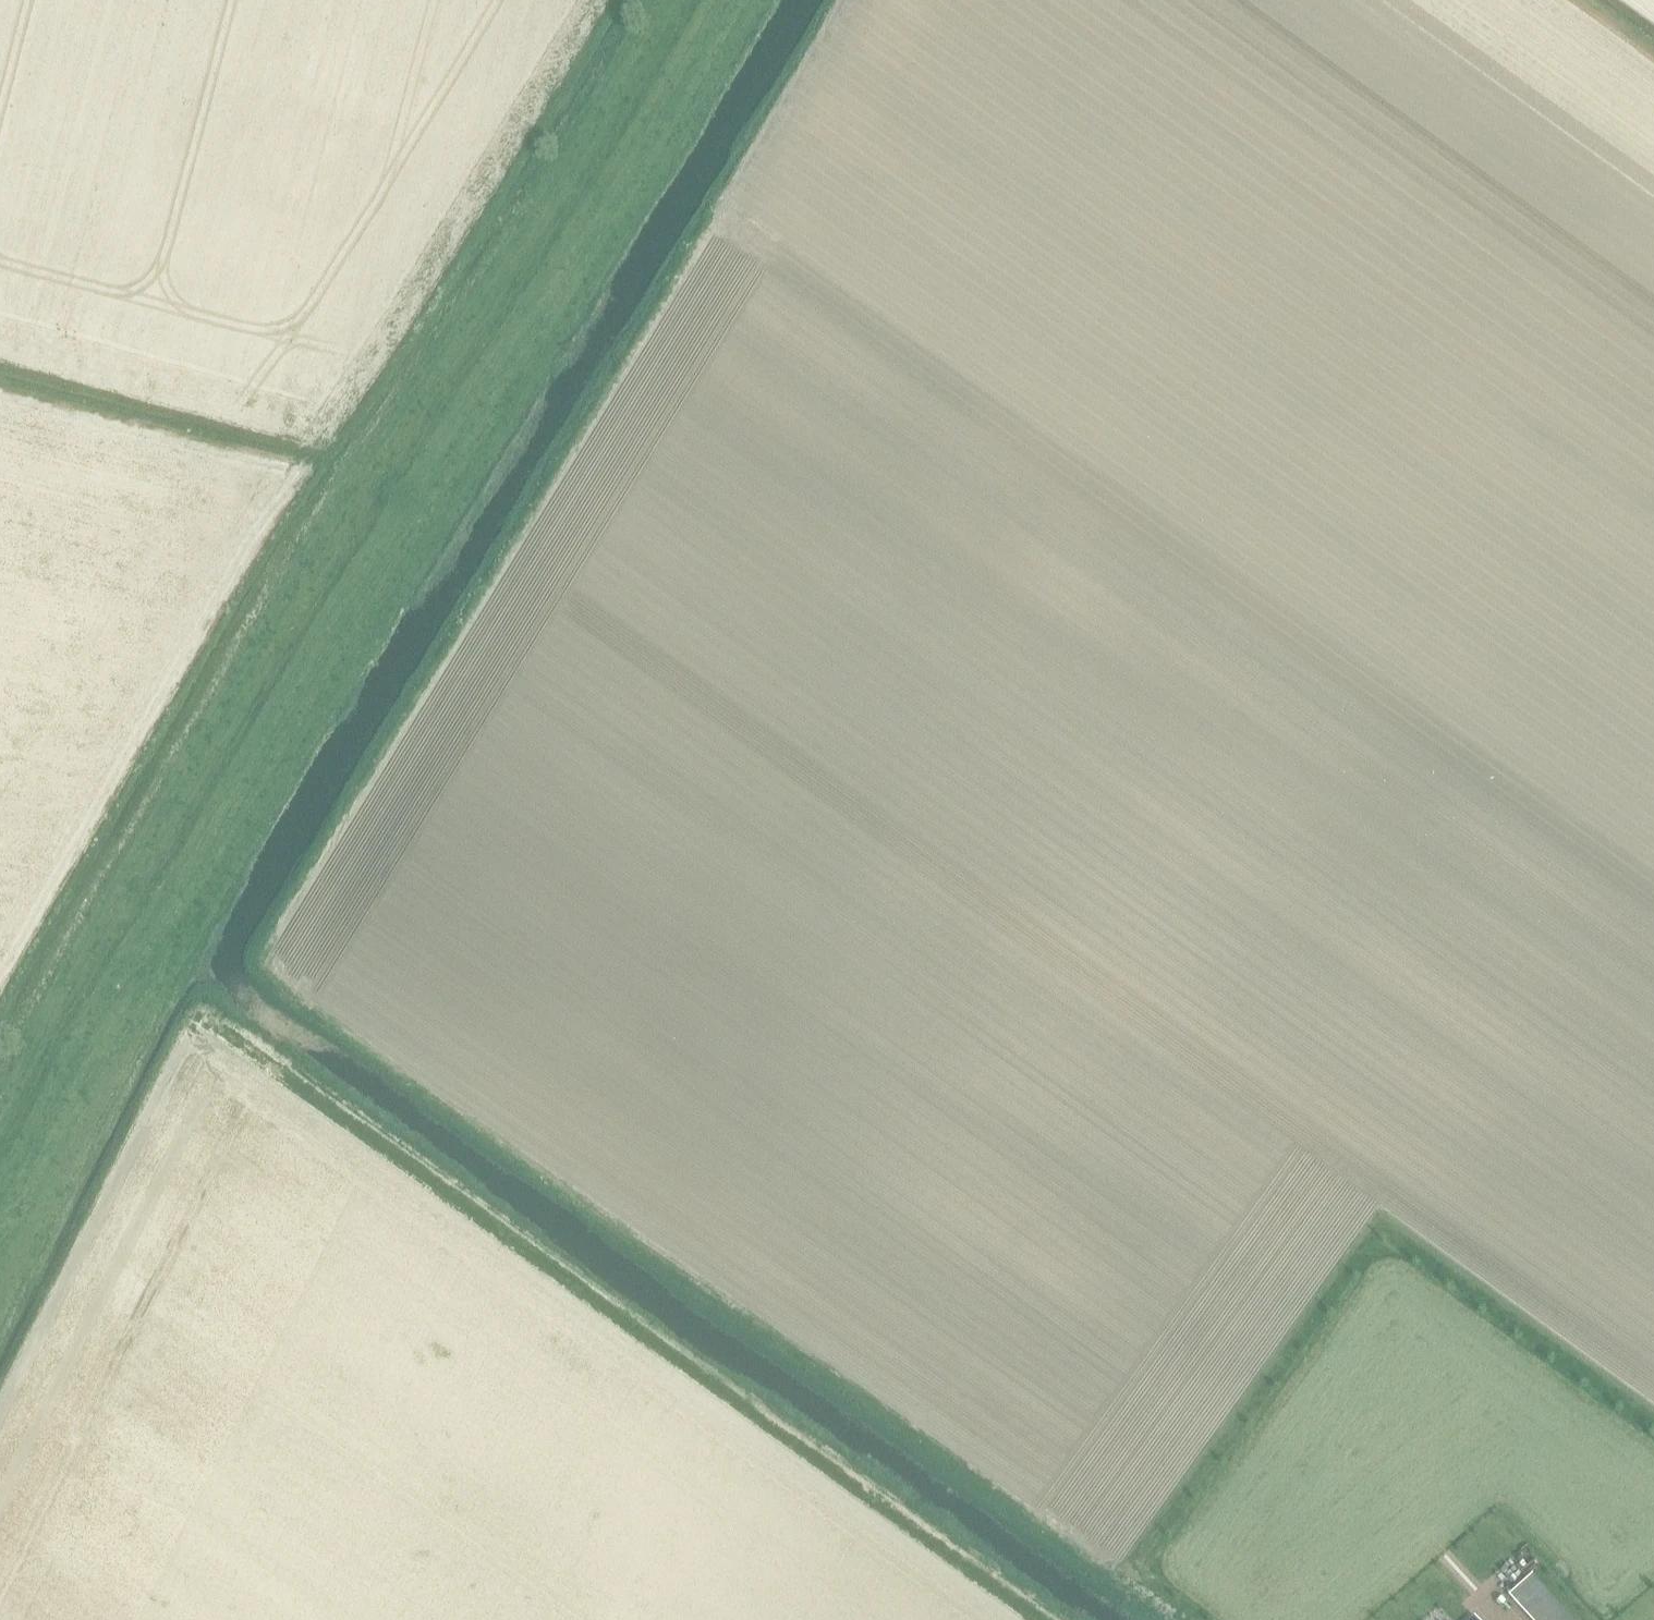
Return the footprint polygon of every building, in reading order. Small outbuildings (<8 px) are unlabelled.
[(1401,1615),(1405,1619),(1423,1619),(1462,1583),(1448,1569),(1401,1615)] [(1529,1619),(1568,1619),(1529,1576),(1508,1596),(1529,1619)]
